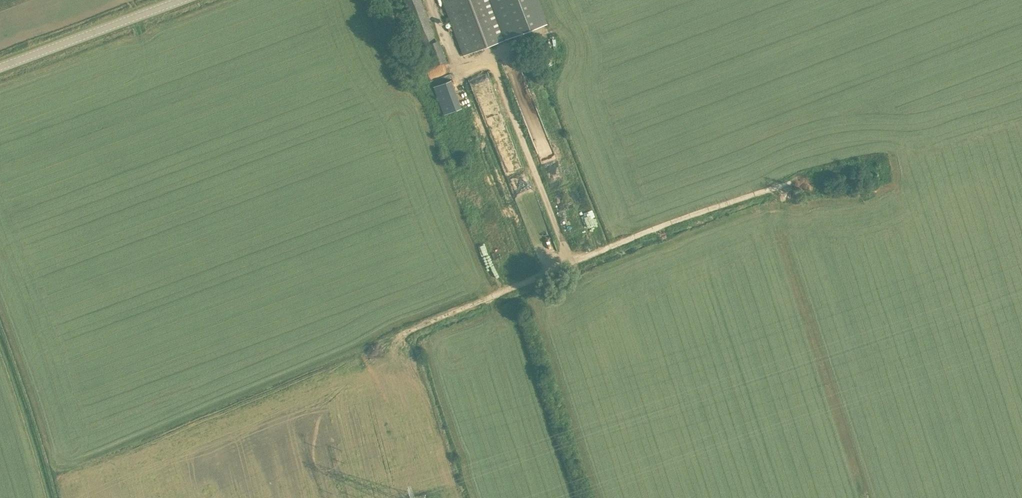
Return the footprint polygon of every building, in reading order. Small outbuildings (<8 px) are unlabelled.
[(421,0),(403,0),(419,42),(417,43),(426,68),(444,61),(421,0)] [(463,54),(547,22),(538,0),(442,0),(463,54)] [(433,86),(444,114),(462,107),(451,80),(433,86)] [(593,209),(582,212),(588,236),(599,233),(593,209)]
